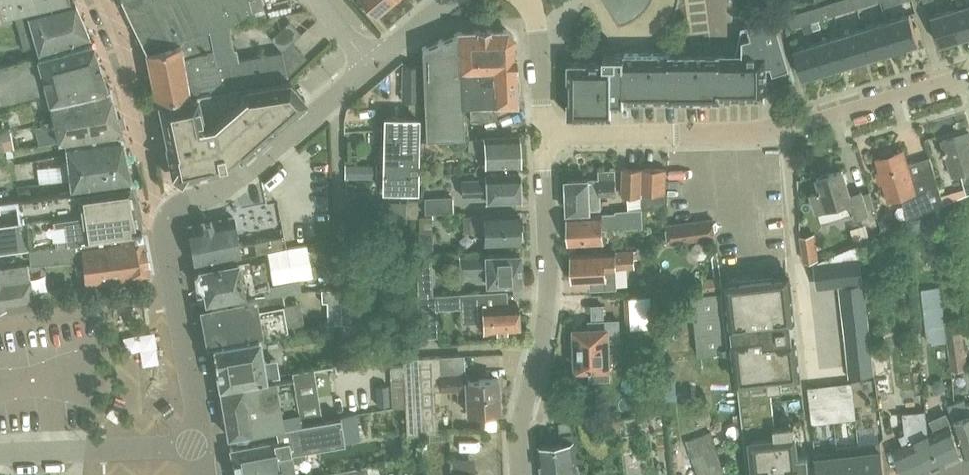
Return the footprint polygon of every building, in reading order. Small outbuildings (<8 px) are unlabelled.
[(59,0),(0,0),(0,15),(59,0)] [(89,38),(73,0),(69,0),(14,14),(23,48),(35,45),(37,52),(89,38)] [(149,14),(149,0),(136,0),(136,14),(149,14)] [(379,13),(389,4),(391,5),(397,0),(368,0),(379,13)] [(858,8),(855,0),(834,0),(831,1),(835,15),(841,13),(858,8)] [(831,1),(808,8),(812,22),(834,15),(835,15),(831,1)] [(968,35),(968,4),(955,8),(964,36),(968,35)] [(812,22),(808,8),(784,16),(788,30),(803,25),(812,22)] [(940,44),(964,36),(955,8),(931,15),(940,44)] [(603,62),(569,62),(570,114),(613,114),(613,102),(625,102),(625,98),(717,97),(717,95),(764,95),(764,79),(771,79),(773,86),(793,80),(772,13),(739,23),(740,53),(603,54),(603,62)] [(895,49),(919,42),(910,13),(886,20),(895,49)] [(872,56),(895,49),(886,20),(864,27),(872,56)] [(181,44),(147,51),(156,97),(287,73),(282,51),(238,58),(237,47),(234,48),(229,22),(208,28),(209,29),(180,39),(181,44)] [(814,30),(812,22),(803,25),(805,33),(814,30)] [(849,63),(872,56),(864,27),(841,34),(849,63)] [(514,52),(514,38),(514,35),(506,28),(458,30),(455,33),(421,47),(425,137),(464,136),(462,104),(482,103),(493,102),(495,104),(516,103),(514,55),(514,52)] [(826,70),(849,63),(841,34),(818,41),(826,70)] [(106,85),(91,41),(36,56),(0,65),(0,107),(47,95),(47,94),(54,92),(56,97),(107,86),(106,85)] [(803,77),(826,70),(818,41),(794,49),(803,77)] [(417,100),(418,64),(402,64),(401,99),(417,100)] [(197,93),(159,101),(170,159),(172,171),(170,171),(172,178),(174,178),(179,176),(178,175),(178,174),(194,171),(219,166),(217,160),(226,159),(236,150),(240,154),(305,97),(295,85),(289,78),(246,85),(246,87),(198,94),(197,93)] [(47,95),(49,104),(53,122),(35,126),(39,144),(58,140),(117,131),(117,132),(119,132),(109,84),(106,85),(107,86),(56,97),(54,92),(47,94),(47,95)] [(28,120),(36,118),(31,102),(23,104),(28,120)] [(471,121),(493,120),(492,109),(470,109),(471,121)] [(417,148),(418,117),(384,116),(384,134),(401,134),(401,143),(403,143),(403,148),(417,148)] [(14,148),(9,130),(0,132),(0,150),(14,148)] [(943,141),(953,174),(960,172),(963,180),(962,180),(964,185),(965,188),(967,194),(968,193),(968,133),(943,141)] [(72,191),(129,183),(120,134),(66,142),(72,191)] [(417,160),(417,148),(403,148),(403,143),(401,143),(401,134),(384,134),(384,150),(379,150),(379,156),(383,156),(383,172),(401,172),(401,160),(417,160)] [(518,164),(517,136),(485,137),(485,138),(468,138),(468,151),(485,150),(486,165),(518,164)] [(881,172),(877,173),(880,182),(884,181),(889,198),(900,195),(908,193),(915,216),(945,204),(942,195),(932,162),(908,170),(906,164),(903,152),(894,155),(891,153),(884,155),(882,158),(878,159),(881,172)] [(422,157),(422,165),(439,165),(439,157),(431,157),(422,157)] [(416,189),(417,160),(401,160),(401,172),(383,172),(383,189),(407,189),(407,197),(419,197),(419,190),(416,189)] [(376,178),(377,163),(344,163),(344,177),(376,178)] [(643,196),(643,192),(643,167),(622,167),(622,195),(627,196),(629,207),(641,206),(641,198),(641,196),(643,196)] [(666,192),(667,168),(643,167),(643,192),(666,192)] [(616,194),(615,169),(598,169),(599,178),(590,178),(590,177),(566,178),(567,212),(591,211),(591,209),(601,209),(601,194),(616,194)] [(821,190),(812,193),(817,210),(826,207),(842,203),(846,215),(854,212),(856,218),(870,213),(868,209),(875,206),(871,191),(864,193),(863,190),(850,194),(842,169),(817,177),(821,190)] [(502,174),(502,173),(486,173),(486,178),(461,179),(461,196),(487,195),(487,202),(520,200),(519,173),(502,174)] [(139,231),(138,222),(136,223),(127,183),(72,191),(31,197),(19,199),(20,204),(22,221),(0,224),(0,253),(28,249),(27,247),(40,245),(40,247),(84,239),(120,234),(139,231)] [(18,191),(19,199),(31,197),(30,189),(18,191)] [(953,192),(942,195),(945,204),(955,199),(953,192)] [(425,213),(453,212),(452,196),(424,197),(425,213)] [(641,206),(629,207),(629,209),(616,210),(616,212),(602,212),(602,215),(568,216),(569,242),(603,240),(603,228),(643,226),(642,208),(642,198),(641,198),(641,206)] [(406,201),(406,216),(419,217),(419,214),(420,200),(406,199),(406,201)] [(936,221),(953,217),(951,206),(935,210),(936,221)] [(519,242),(518,213),(484,214),(462,215),(463,232),(484,231),(485,243),(519,242)] [(432,231),(432,215),(420,215),(420,232),(432,231)] [(192,224),(188,225),(191,238),(195,264),(198,264),(240,256),(240,255),(258,252),(258,253),(283,247),(281,235),(238,244),(238,242),(236,233),(233,217),(233,216),(192,224)] [(668,243),(717,237),(714,217),(675,221),(666,223),(668,243)] [(407,218),(393,218),(392,228),(407,229),(407,218)] [(895,229),(885,230),(887,241),(896,239),(895,229)] [(147,274),(139,231),(120,234),(84,239),(40,247),(30,248),(33,264),(75,259),(76,266),(84,265),(87,283),(147,274)] [(859,241),(836,252),(840,285),(863,282),(859,241)] [(633,265),(633,251),(573,253),(574,280),(606,278),(606,289),(618,288),(617,265),(619,265),(619,266),(633,265)] [(521,282),(520,252),(485,254),(485,253),(459,254),(460,274),(486,273),(486,283),(521,282)] [(255,291),(255,290),(270,287),(264,256),(238,262),(238,261),(199,268),(199,269),(196,274),(195,274),(200,301),(244,293),(255,291)] [(34,301),(28,264),(0,269),(0,307),(34,301)] [(771,387),(801,384),(788,273),(726,280),(748,474),(811,474),(809,453),(798,454),(795,423),(775,426),(771,387)] [(704,292),(724,290),(722,276),(703,278),(704,292)] [(878,278),(865,279),(866,282),(867,298),(880,297),(878,278)] [(863,282),(840,285),(850,376),(875,373),(873,353),(867,298),(866,282),(863,282)] [(924,289),(929,336),(947,335),(945,321),(943,321),(940,287),(924,289)] [(344,324),(342,291),(341,291),(341,288),(321,289),(322,302),(326,302),(327,324),(344,324)] [(342,291),(344,324),(356,323),(354,291),(342,291)] [(698,354),(729,351),(722,291),(692,295),(698,354)] [(462,323),(484,322),(484,332),(518,330),(516,303),(484,305),(483,292),(460,293),(462,323)] [(639,327),(659,326),(657,292),(637,293),(639,327)] [(206,305),(199,307),(206,343),(211,342),(262,332),(263,332),(263,334),(287,330),(282,305),(285,304),(282,293),(265,294),(255,295),(255,296),(206,305)] [(419,321),(438,320),(437,294),(419,294),(419,321)] [(588,328),(576,329),(577,367),(590,367),(590,380),(611,379),(611,366),(609,366),(608,341),(620,340),(619,319),(605,320),(604,304),(592,304),(592,320),(588,320),(588,328)] [(967,367),(965,352),(962,318),(945,321),(947,335),(951,369),(967,367)] [(259,336),(211,343),(218,384),(219,384),(266,377),(278,375),(275,358),(263,360),(259,336)] [(873,353),(875,373),(877,387),(894,385),(889,351),(873,353)] [(441,373),(440,356),(402,358),(403,364),(389,365),(392,407),(405,406),(406,434),(437,433),(434,390),(441,390),(441,391),(466,389),(467,412),(499,410),(497,378),(467,380),(467,371),(441,373)] [(341,363),(348,416),(371,413),(364,360),(341,363)] [(275,380),(220,389),(228,435),(275,427),(321,419),(312,368),(292,371),(293,377),(275,380)] [(388,384),(376,385),(377,405),(390,405),(388,384)] [(929,434),(922,437),(912,416),(910,417),(906,397),(890,400),(895,424),(897,422),(908,444),(895,450),(904,474),(918,474),(940,465),(929,434)] [(965,398),(948,404),(954,421),(965,453),(968,451),(968,403),(967,404),(965,398)] [(929,434),(940,465),(962,455),(950,424),(951,424),(946,413),(932,420),(937,430),(929,434)] [(340,415),(275,427),(277,439),(273,439),(229,447),(231,463),(232,463),(234,474),(296,474),(291,451),(345,442),(340,415)] [(618,418),(610,419),(612,433),(620,432),(618,418)] [(542,468),(579,464),(575,440),(571,420),(558,422),(560,443),(540,446),(542,468)] [(832,420),(815,421),(818,442),(834,440),(832,420)] [(711,432),(686,440),(699,474),(728,474),(728,473),(726,474),(711,432)] [(632,438),(610,439),(612,474),(634,474),(632,438)] [(859,443),(863,474),(885,474),(881,441),(879,441),(859,443)] [(837,445),(841,474),(863,474),(859,443),(837,445)] [(816,453),(818,474),(841,474),(837,445),(837,450),(816,453)] [(579,464),(542,468),(543,474),(581,474),(579,464)] [(366,466),(324,474),(369,474),(366,466)]
